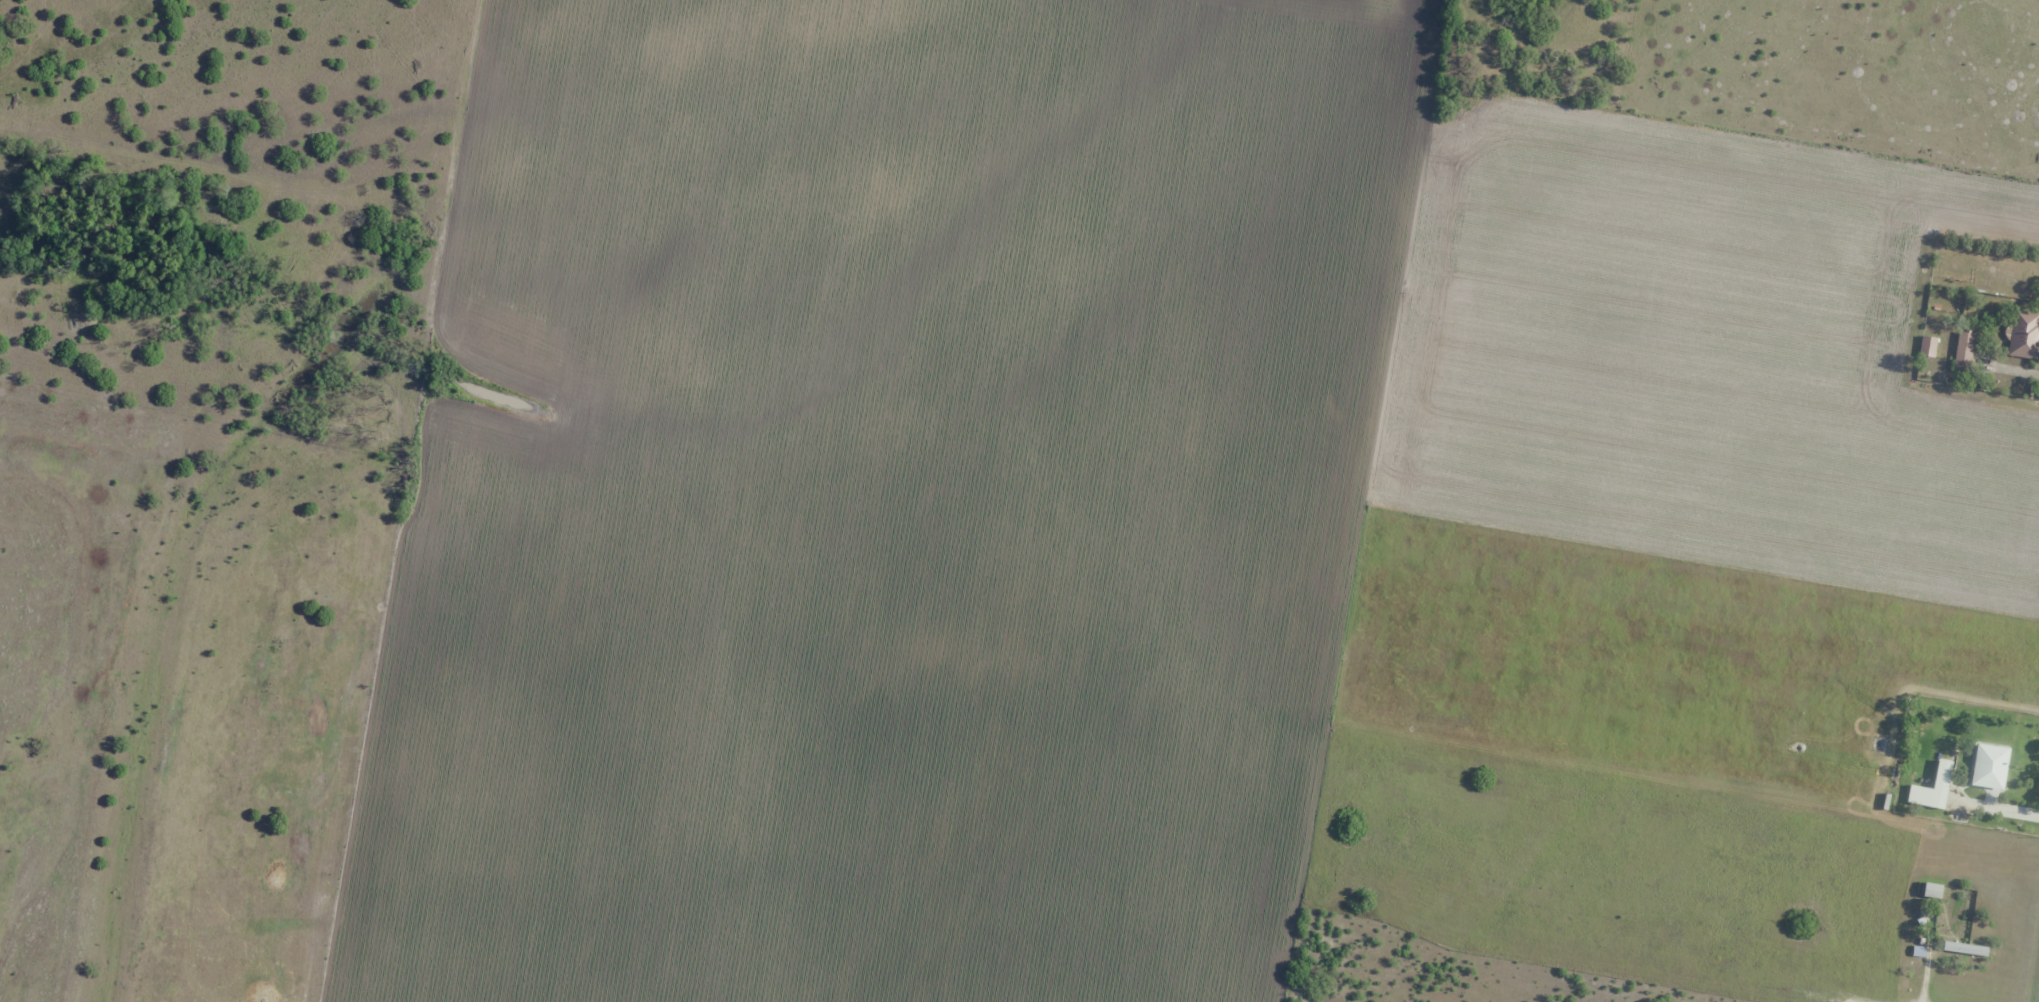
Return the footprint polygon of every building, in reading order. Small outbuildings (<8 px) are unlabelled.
[(2038,341),(2038,313),(2013,309),(2007,356),(2037,359),(2038,341)] [(1956,370),(1973,369),(1971,332),(1954,333),(1956,370)] [(1921,359),(1936,358),(1935,336),(1920,337),(1921,359)] [(1933,788),(1910,785),(1907,803),(1946,809),(1957,740),(1941,737),(1933,788)] [(1939,900),(1942,886),(1925,882),(1922,896),(1939,900)] [(1987,947),(1943,942),(1942,951),(1986,956),(1987,947)]
